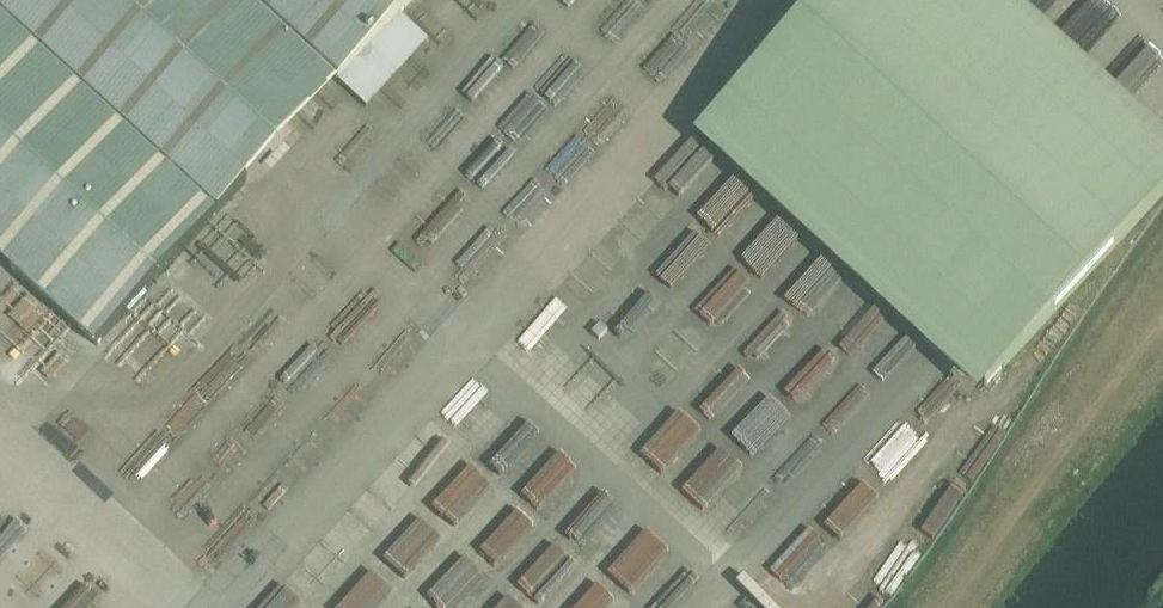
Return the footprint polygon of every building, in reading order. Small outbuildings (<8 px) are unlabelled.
[(97,348),(415,0),(0,0),(0,259),(97,348)] [(627,11),(637,0),(614,0),(627,11)] [(992,0),(823,0),(704,130),(988,389),(1162,197),(1162,156),(992,0)] [(499,91),(526,116),(562,76),(534,52),(499,91)] [(14,464),(3,452),(0,454),(0,477),(14,464)] [(372,535),(380,520),(361,510),(353,525),(372,535)] [(601,575),(559,535),(515,582),(543,607),(570,607),(601,575)] [(851,607),(878,607),(885,596),(866,584),(851,607)]
